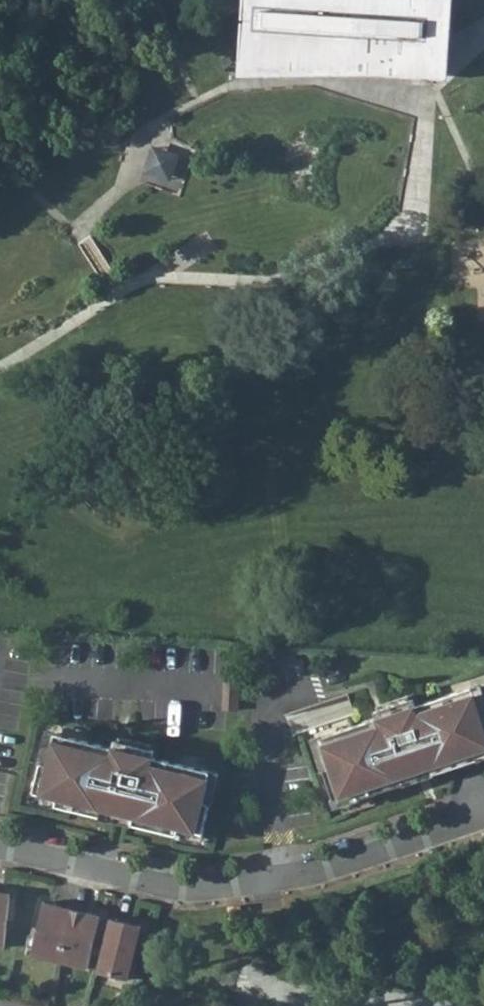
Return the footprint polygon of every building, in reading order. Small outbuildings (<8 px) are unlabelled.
[(426,0),(243,0),(239,67),(371,65),(422,68),(426,0)] [(422,68),(371,65),(371,74),(447,77),(452,0),(426,0),(422,68)] [(177,156),(154,148),(146,172),(169,180),(177,156)] [(240,670),(228,670),(226,710),(238,710),(240,670)] [(321,737),(331,767),(323,770),(333,799),(357,791),(359,798),(404,784),(401,776),(431,766),(433,774),(478,759),(476,752),(483,749),(483,716),(482,717),(472,687),(416,705),(377,719),(321,737)] [(289,713),(297,739),(353,722),(345,697),(289,713)] [(375,711),(377,719),(416,705),(413,698),(375,711)] [(113,748),(55,733),(48,764),(40,762),(33,792),(58,798),(56,806),(101,817),(103,809),(133,817),(132,824),(177,835),(178,829),(203,835),(210,804),(203,802),(210,772),(153,757),(113,748)] [(115,740),(113,748),(153,757),(155,750),(115,740)] [(11,894),(0,893),(0,947),(4,947),(11,894)] [(59,962),(71,909),(44,902),(31,955),(59,962)] [(240,906),(229,906),(230,925),(241,925),(240,906)] [(87,969),(100,916),(71,909),(59,962),(87,969)] [(141,926),(110,918),(96,972),(128,980),(141,926)]
